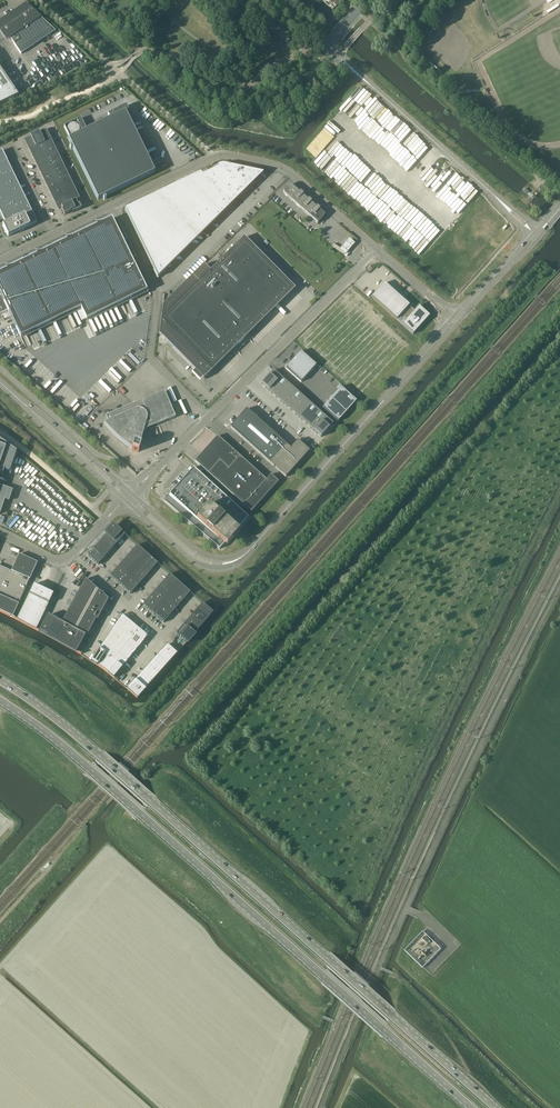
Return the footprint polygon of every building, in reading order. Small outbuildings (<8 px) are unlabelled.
[(26,4),(0,21),(0,32),(6,41),(10,38),(21,54),(55,31),(41,18),(26,4)] [(559,6),(558,4),(547,11),(548,13),(559,6)] [(436,28),(434,27),(428,35),(429,36),(436,28)] [(439,72),(440,70),(431,63),(430,64),(439,72)] [(18,96),(11,85),(14,83),(1,64),(0,65),(0,105),(18,96)] [(383,107),(375,101),(366,112),(380,122),(382,120),(388,111),(383,107)] [(87,131),(81,118),(64,126),(70,139),(69,139),(72,146),(69,147),(70,149),(73,148),(98,200),(103,198),(104,200),(106,199),(105,197),(155,173),(125,112),(127,112),(124,106),(108,114),(110,119),(87,131)] [(388,130),(397,118),(390,113),(383,122),(382,122),(380,124),(388,130)] [(402,144),(420,161),(431,150),(409,130),(410,129),(405,124),(394,135),(397,138),(387,149),(389,152),(396,160),(406,150),(401,145),(402,144)] [(45,130),(35,135),(40,145),(50,140),(45,130)] [(25,140),(30,150),(40,145),(35,135),(25,140)] [(40,145),(43,152),(47,159),(57,154),(50,140),(40,145)] [(40,145),(30,150),(33,157),(43,152),(40,145)] [(43,152),(33,157),(37,164),(47,159),(43,152)] [(57,154),(47,159),(50,166),(60,161),(57,154)] [(47,159),(37,164),(40,171),(50,166),(47,159)] [(0,165),(0,175),(11,170),(7,161),(0,165)] [(60,161),(50,166),(54,173),(64,168),(60,161)] [(263,173),(224,165),(222,165),(219,165),(217,166),(218,168),(202,176),(200,173),(125,209),(154,270),(153,270),(157,279),(165,271),(165,270),(263,173)] [(50,166),(40,171),(43,178),(54,173),(50,166)] [(64,168),(54,173),(57,180),(67,175),(64,168)] [(0,175),(0,179),(3,184),(15,178),(11,170),(0,175)] [(54,173),(43,178),(47,185),(57,180),(54,173)] [(67,175),(57,180),(60,187),(70,182),(67,175)] [(15,178),(3,184),(7,193),(19,187),(15,178)] [(57,180),(47,185),(50,192),(60,187),(57,180)] [(70,182),(60,187),(64,194),(74,189),(70,182)] [(325,215),(293,187),(291,186),(289,185),(287,186),(286,187),(284,188),(284,190),(284,192),(284,194),(286,195),(317,224),(325,215)] [(388,186),(377,201),(387,202),(388,203),(388,207),(387,208),(388,209),(387,215),(391,211),(395,211),(400,215),(400,212),(401,211),(406,211),(409,208),(408,211),(411,211),(414,207),(393,190),(388,186)] [(19,187),(7,193),(11,201),(24,195),(19,187)] [(60,187),(50,192),(54,199),(64,194),(60,187)] [(74,189),(64,194),(69,204),(76,201),(79,199),(74,189)] [(0,196),(0,206),(11,201),(7,193),(0,196)] [(64,194),(54,199),(58,209),(61,208),(69,204),(64,194)] [(24,195),(11,201),(15,210),(28,203),(24,195)] [(0,206),(0,211),(2,216),(15,210),(11,201),(0,206)] [(76,201),(69,204),(73,213),(80,209),(76,201)] [(28,203),(15,210),(19,218),(32,212),(28,203)] [(69,204),(61,208),(65,215),(72,211),(73,213),(69,204)] [(15,210),(2,216),(6,224),(19,218),(15,210)] [(32,212),(19,218),(6,224),(3,226),(8,237),(37,223),(32,212)] [(0,273),(0,294),(21,337),(81,308),(86,320),(147,291),(112,219),(0,273)] [(161,319),(159,335),(194,371),(192,373),(200,381),(205,376),(217,365),(234,347),(235,348),(240,343),(247,337),(246,336),(249,333),(265,317),(285,296),(284,294),(292,286),(255,249),(244,237),(227,254),(216,265),(210,271),(203,265),(167,300),(161,319)] [(345,255),(355,243),(349,238),(339,250),(345,255)] [(384,283),(372,297),(413,334),(429,316),(422,309),(419,306),(415,311),(396,294),(384,283)] [(285,368),(301,382),(316,365),(300,351),(285,368)] [(273,371),(261,384),(262,384),(269,391),(281,377),(273,371)] [(281,377),(269,391),(276,397),(288,384),(281,377)] [(288,384),(276,397),(284,404),(296,391),(288,384)] [(338,422),(356,401),(341,387),(322,408),(338,422)] [(132,448),(132,450),(138,452),(141,445),(139,445),(144,431),(149,428),(150,431),(153,429),(152,427),(175,417),(164,391),(106,416),(108,421),(104,423),(110,430),(117,437),(125,443),(132,448)] [(296,391),(284,404),(291,410),(303,397),(296,391)] [(303,397),(291,410),(299,417),(311,404),(303,397)] [(311,404),(299,417),(306,424),(318,411),(311,404)] [(230,427),(286,477),(309,451),(297,440),(290,448),(246,409),(230,427)] [(318,411),(306,424),(314,431),(325,417),(318,411)] [(325,417),(314,431),(321,437),(333,424),(325,417)] [(266,480),(217,436),(195,461),(251,512),(278,482),(270,475),(266,480)] [(3,473),(4,470),(9,471),(16,452),(8,446),(0,441),(0,472),(3,473)] [(170,494),(169,494),(164,500),(205,536),(219,549),(248,517),(193,467),(192,468),(193,468),(172,491),(170,494)] [(5,500),(9,501),(13,490),(9,489),(0,486),(0,514),(5,500)] [(114,525),(88,556),(98,565),(125,535),(117,527),(114,525)] [(158,564),(137,545),(110,576),(131,594),(158,564)] [(15,618),(13,617),(37,563),(19,554),(11,571),(0,566),(0,611),(15,618)] [(190,592),(170,574),(143,604),(164,623),(190,592)] [(89,604),(97,589),(85,579),(75,597),(89,604)] [(53,594),(33,584),(17,619),(15,618),(14,619),(38,631),(38,630),(36,629),(53,594)] [(102,611),(108,600),(97,589),(89,604),(84,613),(96,619),(97,620),(102,611)] [(84,613),(89,604),(75,597),(71,606),(84,613)] [(213,613),(202,603),(176,633),(186,643),(213,613)] [(79,622),(84,613),(71,606),(66,614),(79,622)] [(96,619),(84,613),(79,622),(91,628),(96,619)] [(74,631),(79,622),(66,614),(61,623),(74,631)] [(61,623),(59,621),(52,618),(48,615),(39,631),(38,633),(45,637),(51,640),(52,641),(61,623)] [(122,615),(117,622),(131,631),(133,628),(135,626),(122,615)] [(91,628),(79,622),(74,631),(85,636),(86,637),(91,628)] [(117,622),(113,628),(127,637),(131,631),(117,622)] [(81,643),(85,636),(74,631),(61,623),(52,641),(75,654),(76,652),(81,643)] [(133,628),(131,631),(143,642),(148,636),(135,626),(133,628)] [(113,628),(110,633),(123,642),(127,637),(113,628)] [(131,631),(127,637),(139,647),(143,642),(131,631)] [(110,633),(106,639),(119,648),(123,642),(110,633)] [(127,637),(123,642),(135,652),(139,647),(127,637)] [(106,639),(102,645),(115,653),(119,648),(106,639)] [(123,642),(119,648),(130,657),(135,652),(123,642)] [(102,645),(99,650),(111,658),(115,653),(102,645)] [(167,645),(162,650),(172,659),(177,653),(167,645)] [(119,648),(115,653),(126,662),(130,657),(119,648)] [(91,660),(91,661),(103,669),(111,658),(99,650),(91,661),(91,660)] [(162,650),(157,655),(167,664),(172,659),(162,650)] [(115,653),(111,658),(122,667),(126,662),(115,653)] [(157,655),(153,660),(163,669),(167,664),(157,655)] [(111,658),(103,669),(108,673),(114,678),(114,677),(122,667),(111,658)] [(153,660),(148,665),(158,674),(163,669),(153,660)] [(148,665),(144,670),(154,679),(158,674),(148,665)] [(144,670),(140,675),(149,684),(154,679),(144,670)] [(140,675),(135,680),(145,689),(149,684),(140,675)] [(127,688),(135,696),(137,698),(145,689),(135,680),(127,689),(127,688)] [(441,949),(423,931),(404,951),(422,968),(441,949)]
